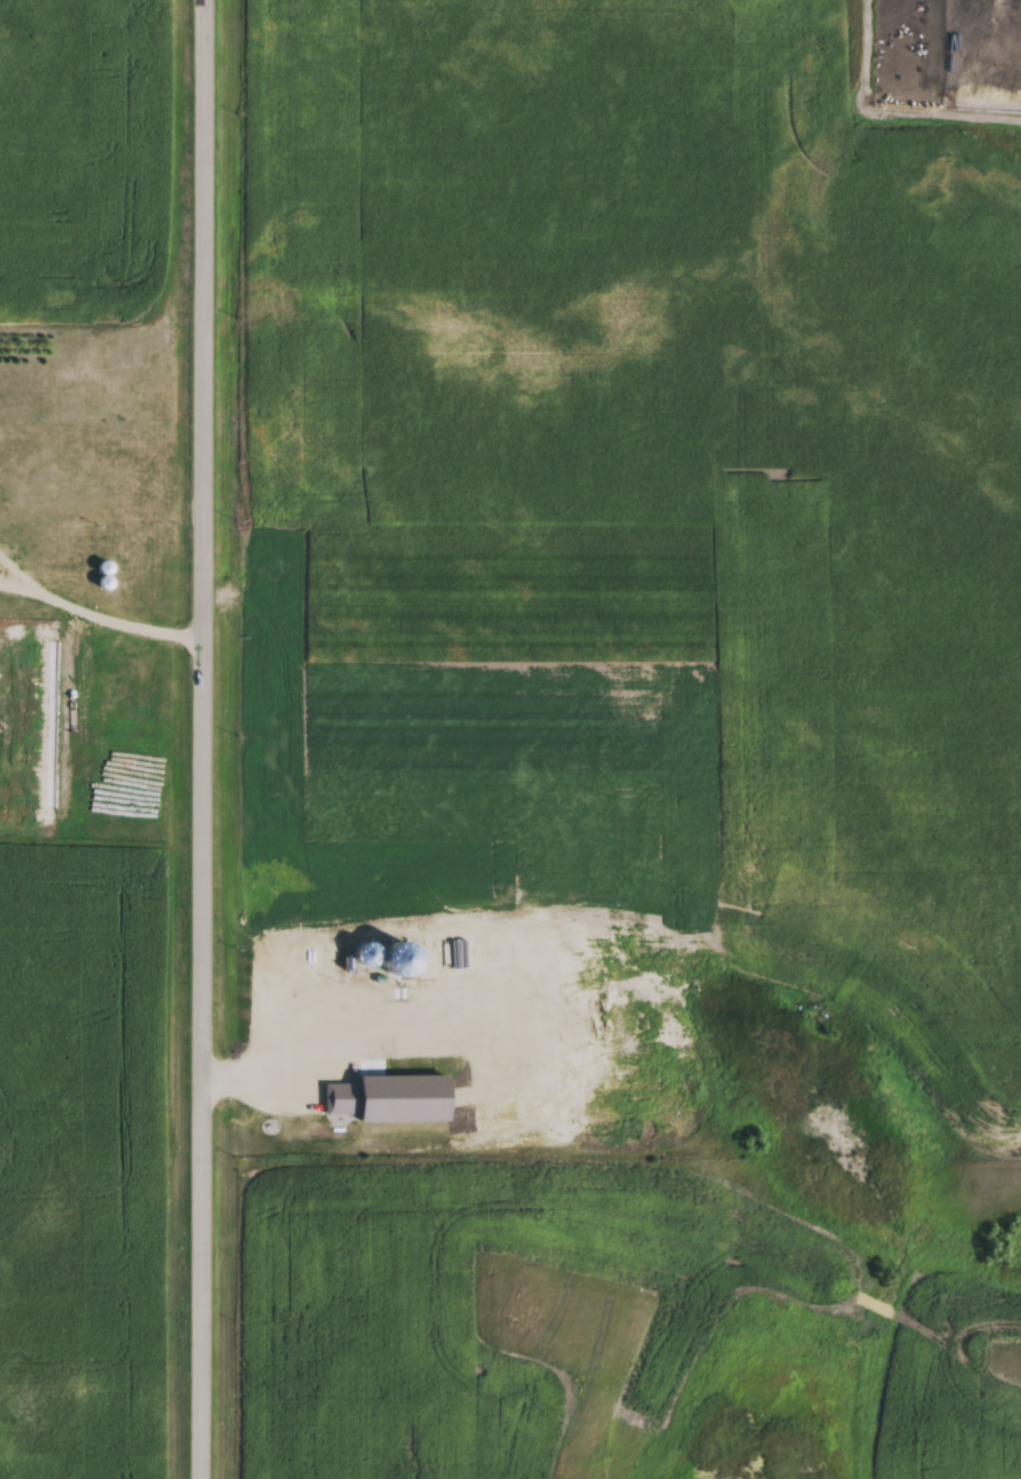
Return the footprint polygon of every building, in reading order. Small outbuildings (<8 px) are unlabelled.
[(93,569),(102,593),(117,588),(107,563),(93,569)]
